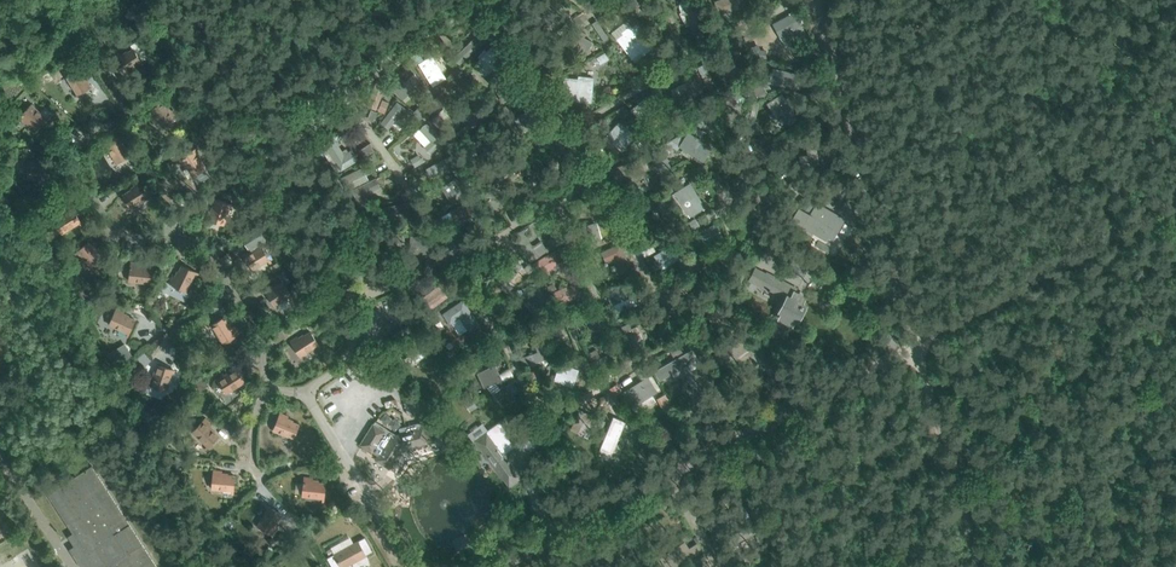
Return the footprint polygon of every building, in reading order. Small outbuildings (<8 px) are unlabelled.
[(715,0),(720,14),(745,4),(743,0),(716,0),(715,0)] [(707,28),(694,2),(686,6),(688,11),(684,14),(689,25),(694,22),(699,33),(707,28)] [(636,3),(627,10),(634,18),(635,17),(637,19),(644,13),(636,3)] [(584,12),(573,19),(580,29),(590,22),(584,12)] [(795,12),(780,19),(789,37),(804,30),(795,12)] [(626,21),(612,32),(632,58),(641,51),(643,54),(654,46),(638,24),(632,28),(626,21)] [(564,42),(586,54),(592,41),(582,36),(584,33),(580,30),(579,31),(576,29),(574,31),(571,29),(564,42)] [(455,57),(460,63),(485,39),(479,33),(455,57)] [(751,54),(756,55),(795,57),(795,48),(794,48),(794,41),(770,41),(770,47),(756,46),(752,46),(751,54)] [(494,45),(477,62),(489,73),(505,55),(494,45)] [(142,65),(143,64),(133,49),(122,56),(120,53),(113,58),(122,73),(140,62),(142,65)] [(417,50),(409,55),(416,65),(424,60),(417,50)] [(607,59),(604,53),(596,57),(600,63),(607,59)] [(432,86),(446,77),(432,55),(419,64),(432,86)] [(75,97),(91,87),(83,75),(87,73),(82,66),(66,76),(77,93),(74,95),(75,97)] [(747,68),(742,70),(746,77),(753,73),(749,67),(747,68)] [(762,82),(797,89),(799,80),(779,75),(780,70),(773,68),(772,73),(764,72),(762,82)] [(390,84),(401,96),(419,80),(414,74),(404,83),(399,77),(390,84)] [(526,90),(517,75),(496,88),(501,96),(513,88),(518,95),(526,90)] [(578,76),(577,79),(565,78),(563,98),(590,101),(592,77),(578,76)] [(699,84),(698,84),(695,77),(685,81),(689,89),(684,92),(683,90),(679,92),(678,89),(671,92),(673,97),(677,104),(703,91),(699,84)] [(752,89),(747,81),(717,99),(722,108),(752,89)] [(376,109),(385,86),(377,83),(367,105),(376,109)] [(768,83),(764,86),(768,93),(773,90),(768,83)] [(32,84),(24,92),(30,99),(38,91),(32,84)] [(643,121),(644,123),(649,118),(648,117),(657,107),(658,109),(662,105),(659,102),(661,101),(652,92),(648,97),(647,95),(637,105),(636,104),(631,110),(643,121)] [(797,118),(782,94),(768,103),(776,116),(783,111),(790,123),(797,118)] [(389,128),(399,115),(406,121),(412,112),(405,107),(396,100),(380,122),(389,128)] [(151,111),(164,127),(178,116),(173,110),(170,112),(162,101),(147,112),(148,113),(151,111)] [(27,121),(37,130),(50,117),(49,116),(46,119),(31,104),(18,117),(25,123),(27,121)] [(509,106),(500,112),(503,117),(513,112),(509,106)] [(514,119),(522,133),(541,122),(533,108),(514,119)] [(699,112),(688,123),(699,134),(710,123),(706,119),(711,114),(706,109),(701,114),(699,112)] [(432,119),(449,137),(455,131),(438,113),(432,119)] [(486,123),(484,116),(465,121),(467,128),(486,123)] [(619,122),(614,128),(608,136),(623,149),(635,135),(630,131),(619,122)] [(427,123),(421,129),(431,141),(425,146),(431,152),(443,141),(427,123)] [(755,124),(748,123),(746,130),(753,132),(755,124)] [(704,161),(713,146),(686,130),(677,145),(704,161)] [(804,138),(809,165),(818,163),(813,136),(804,138)] [(106,146),(117,163),(133,154),(128,146),(125,148),(118,137),(102,146),(103,148),(106,146)] [(561,137),(554,140),(557,147),(564,144),(561,137)] [(333,138),(325,144),(341,169),(358,158),(352,150),(347,154),(345,151),(342,153),(333,138)] [(649,141),(643,149),(648,153),(654,146),(649,141)] [(193,176),(206,168),(195,151),(198,149),(197,147),(178,159),(182,165),(185,163),(193,176)] [(663,154),(659,148),(649,155),(653,161),(651,162),(656,169),(657,168),(660,171),(670,164),(668,162),(670,160),(664,153),(663,154)] [(639,154),(641,159),(611,168),(615,182),(643,174),(642,172),(652,169),(649,162),(650,162),(646,152),(639,154)] [(373,154),(366,158),(370,163),(376,159),(373,154)] [(456,163),(451,155),(427,169),(431,177),(456,163)] [(561,162),(567,173),(556,178),(560,185),(570,180),(571,182),(578,178),(568,159),(561,162)] [(28,160),(27,178),(48,179),(47,182),(49,183),(50,164),(36,164),(36,160),(28,160)] [(499,175),(502,180),(521,168),(519,163),(499,175)] [(550,166),(543,169),(546,176),(553,173),(550,166)] [(488,169),(481,174),(485,181),(492,176),(490,173),(488,169)] [(673,185),(665,172),(660,175),(668,188),(673,185)] [(803,194),(811,185),(797,174),(789,184),(803,194)] [(149,196),(139,180),(133,184),(135,187),(122,195),(132,211),(134,210),(132,207),(149,196)] [(352,190),(359,208),(368,204),(364,195),(380,188),(377,180),(352,190)] [(457,202),(463,197),(452,180),(445,184),(457,202)] [(690,183),(675,193),(689,216),(704,206),(690,183)] [(484,214),(485,213),(487,217),(490,215),(488,212),(507,200),(498,186),(475,201),(484,214)] [(753,214),(759,200),(768,204),(772,196),(755,189),(745,211),(753,214)] [(234,205),(217,199),(212,212),(209,211),(206,219),(223,225),(230,205),(233,206),(234,205)] [(450,210),(458,223),(476,212),(468,199),(450,210)] [(678,222),(664,199),(656,204),(671,227),(678,222)] [(387,206),(389,215),(409,210),(407,201),(387,206)] [(811,214),(800,208),(792,221),(830,244),(835,236),(846,218),(818,201),(811,214)] [(52,218),(62,233),(79,222),(81,226),(83,225),(73,209),(61,216),(59,213),(52,218)] [(695,219),(689,223),(695,230),(700,226),(695,219)] [(596,221),(578,226),(582,241),(600,236),(596,221)] [(699,232),(706,246),(723,237),(715,223),(699,232)] [(514,236),(531,261),(547,251),(541,242),(533,248),(521,231),(514,236)] [(395,236),(394,245),(403,246),(404,237),(395,236)] [(411,236),(410,253),(418,253),(418,252),(432,253),(433,238),(411,236)] [(91,266),(104,254),(99,247),(96,250),(88,241),(75,254),(76,255),(79,252),(91,266)] [(620,243),(602,251),(606,260),(614,256),(620,269),(622,269),(624,270),(628,268),(628,267),(628,266),(630,266),(620,243)] [(682,245),(675,249),(672,244),(654,254),(662,268),(680,257),(687,253),(682,245)] [(567,259),(560,246),(537,260),(544,272),(567,259)] [(250,249),(242,254),(252,269),(268,260),(270,263),(271,262),(262,247),(252,253),(250,249)] [(803,276),(813,257),(801,251),(791,269),(803,276)] [(595,253),(588,256),(592,267),(599,264),(595,253)] [(679,263),(684,277),(702,270),(696,256),(679,263)] [(346,269),(363,276),(367,266),(350,259),(346,269)] [(495,282),(502,288),(522,265),(514,259),(495,282)] [(131,262),(129,281),(149,283),(149,287),(150,287),(153,269),(139,267),(140,263),(131,262)] [(274,273),(282,268),(278,263),(271,267),(274,273)] [(528,263),(524,269),(529,273),(534,267),(528,263)] [(199,273),(182,265),(176,277),(173,275),(169,283),(186,291),(195,273),(198,275),(199,273)] [(782,310),(785,311),(782,317),(792,323),(795,317),(798,318),(805,304),(801,303),(803,299),(794,294),(796,290),(783,283),(784,281),(755,266),(748,281),(777,295),(778,295),(787,300),(782,310)] [(284,271),(278,274),(283,282),(284,284),(290,280),(284,271)] [(578,280),(554,291),(559,304),(583,293),(578,280)] [(527,297),(531,295),(537,309),(548,303),(538,281),(522,288),(527,297)] [(612,288),(605,291),(617,315),(624,312),(617,297),(636,288),(633,281),(614,291),(612,288)] [(264,290),(274,305),(290,295),(292,299),(293,298),(284,284),(283,282),(274,288),(272,285),(264,290)] [(554,283),(548,285),(551,292),(556,289),(554,283)] [(422,298),(431,310),(448,297),(439,285),(422,298)] [(80,291),(74,296),(80,303),(85,299),(80,291)] [(463,299),(443,314),(450,324),(460,317),(469,330),(479,323),(463,299)] [(686,303),(680,308),(683,312),(689,307),(686,303)] [(727,323),(721,305),(699,311),(701,319),(716,315),(719,325),(727,323)] [(128,333),(126,336),(128,337),(135,320),(123,315),(124,311),(116,307),(109,324),(128,333)] [(571,316),(564,319),(567,326),(574,323),(571,316)] [(223,344),(239,334),(234,326),(231,328),(224,317),(208,327),(209,328),(213,326),(223,344)] [(629,322),(621,326),(633,350),(640,347),(637,340),(640,339),(637,334),(640,333),(637,326),(632,328),(629,322)] [(559,324),(543,330),(548,342),(563,335),(559,324)] [(297,336),(290,341),(300,356),(317,345),(319,348),(321,347),(311,332),(299,339),(297,336)] [(522,332),(512,337),(514,342),(524,337),(522,332)] [(738,336),(712,354),(721,368),(747,350),(738,336)] [(606,366),(596,348),(586,353),(597,371),(606,366)] [(548,357),(545,349),(520,357),(523,366),(548,357)] [(656,370),(661,379),(695,359),(691,351),(656,370)] [(117,356),(112,359),(117,366),(122,364),(117,356)] [(560,360),(555,375),(561,377),(559,382),(572,387),(579,367),(560,360)] [(124,364),(117,368),(122,377),(129,373),(124,364)] [(176,370),(159,364),(154,377),(151,376),(148,384),(166,390),(172,371),(176,372),(176,370)] [(477,373),(484,388),(502,380),(495,364),(477,373)] [(216,378),(226,393),(243,382),(245,385),(247,385),(237,369),(225,376),(223,373),(216,378)] [(623,393),(630,404),(632,407),(641,401),(644,407),(655,401),(652,395),(657,391),(655,388),(648,377),(623,393)] [(619,382),(610,388),(614,395),(623,389),(619,382)] [(504,407),(515,398),(505,384),(493,393),(504,407)] [(473,394),(463,400),(470,411),(479,405),(473,394)] [(419,399),(416,400),(417,405),(419,416),(427,414),(431,413),(424,402),(419,399)] [(571,428),(579,432),(584,421),(590,424),(594,416),(580,409),(571,428)] [(292,442),(299,425),(287,420),(288,416),(280,413),(273,430),(292,437),(291,441),(292,442)] [(379,416),(376,421),(375,420),(373,423),(373,422),(359,444),(379,456),(376,460),(389,468),(401,449),(402,449),(402,450),(405,449),(404,448),(427,442),(424,433),(432,431),(429,420),(428,420),(427,414),(419,416),(421,421),(399,427),(400,432),(395,434),(386,428),(389,423),(379,416)] [(492,427),(483,434),(473,441),(480,451),(482,450),(509,486),(521,477),(504,454),(514,446),(504,433),(515,425),(507,415),(492,427)] [(205,448),(206,449),(219,436),(209,427),(211,424),(205,418),(192,431),(207,446),(205,448)] [(549,438),(535,418),(523,426),(537,446),(549,438)] [(610,423),(601,446),(609,450),(618,426),(610,423)] [(232,494),(233,494),(235,476),(222,475),(222,471),(213,470),(212,488),(232,490),(232,494)] [(324,502),(326,482),(319,481),(319,479),(314,479),(314,477),(304,476),(302,497),(323,498),(322,502),(324,502)] [(81,482),(41,500),(51,522),(91,504),(81,482)] [(275,525),(282,514),(266,505),(265,506),(268,508),(258,526),(274,535),(278,527),(275,525)] [(751,525),(729,536),(734,546),(756,535),(751,525)] [(316,527),(309,531),(314,540),(321,536),(316,527)] [(279,536),(275,542),(280,545),(284,538),(279,536)] [(372,551),(365,537),(358,541),(334,554),(327,558),(332,566),(345,566),(366,555),(372,551)] [(141,541),(123,552),(119,547),(108,553),(105,548),(84,561),(87,566),(157,566),(141,541)] [(668,551),(677,565),(702,550),(697,542),(689,548),(685,541),(668,551)] [(283,558),(291,552),(287,546),(286,545),(278,550),(279,552),(283,558)] [(689,565),(690,566),(712,566),(704,554),(689,565)]
